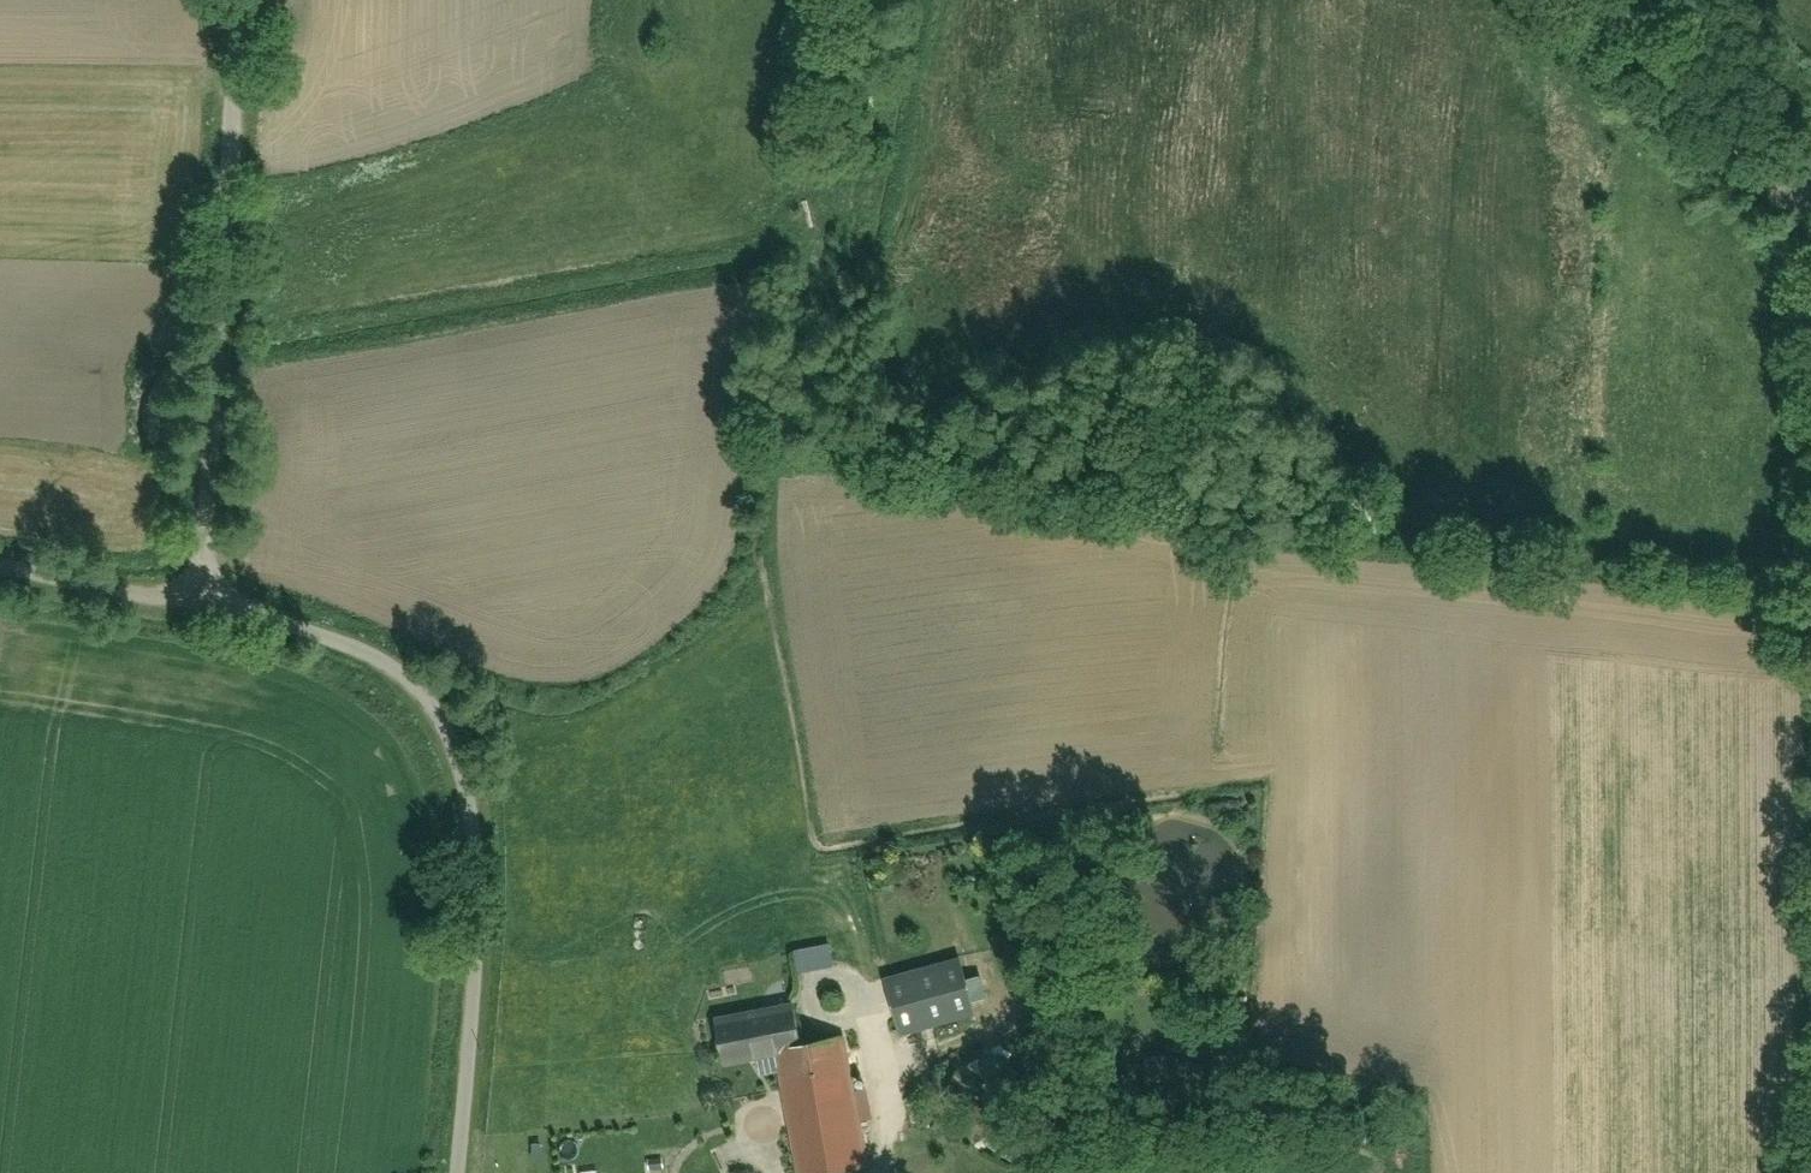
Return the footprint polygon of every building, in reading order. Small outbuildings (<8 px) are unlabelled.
[(891,984),(905,1034),(976,1015),(962,964),(891,984)] [(805,1048),(797,1005),(714,1020),(723,1074),(780,1063),(799,1172),(863,1172),(869,1172),(845,1041),(805,1048)] [(980,1107),(965,1124),(986,1142),(1001,1125),(980,1107)]
